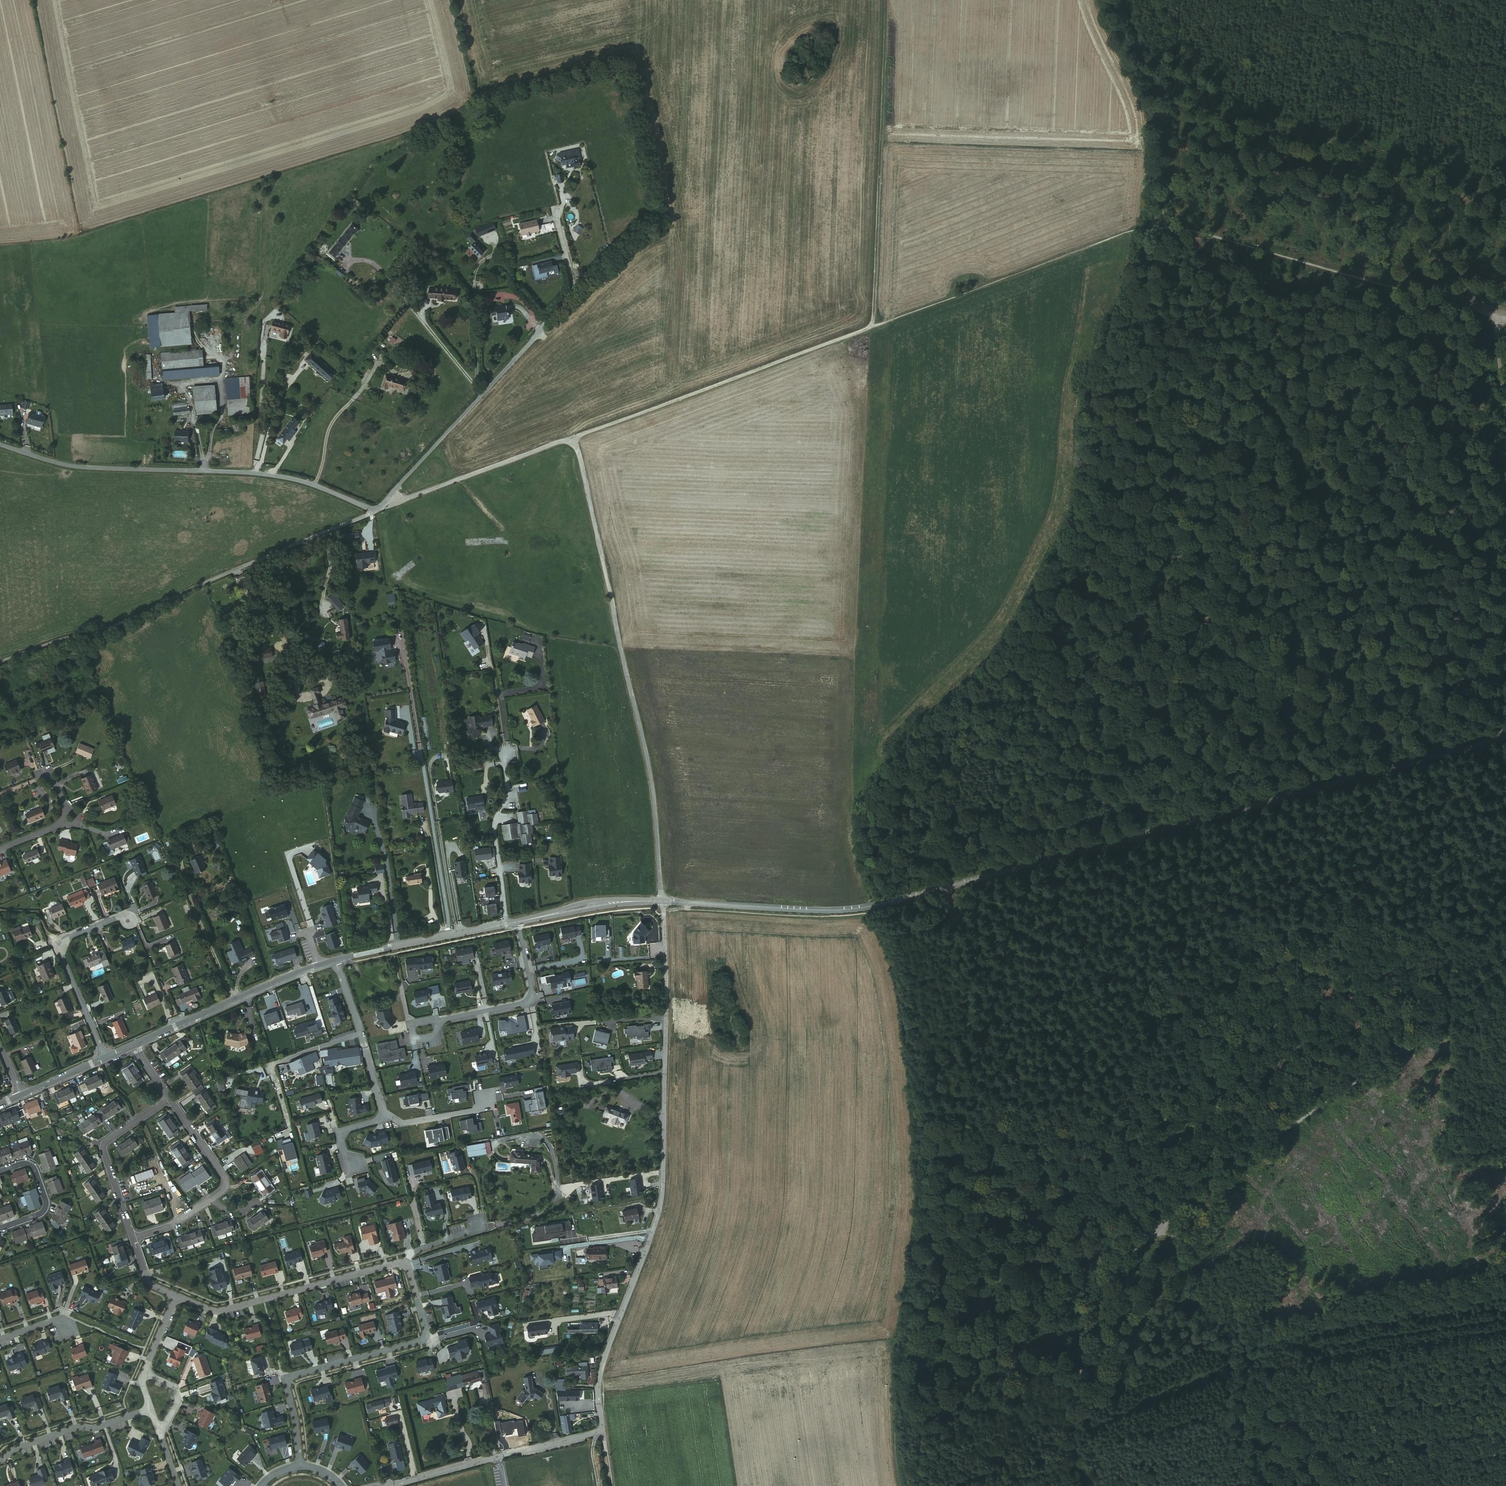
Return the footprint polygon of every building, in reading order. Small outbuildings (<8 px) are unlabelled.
[(469,139),(457,144),(461,152),(473,147),(469,139)] [(561,155),(558,156),(554,157),(555,161),(559,160),(560,165),(564,164),(571,162),(573,167),(580,166),(578,159),(575,160),(574,155),(571,156),(562,158),(561,155)] [(500,226),(499,220),(475,229),(477,234),(500,226)] [(533,220),(515,224),(518,235),(523,234),(525,233),(536,231),(533,220)] [(354,228),(350,225),(329,252),(334,257),(356,230),(354,228)] [(478,258),(485,251),(476,241),(477,240),(470,233),(466,237),(472,244),(468,247),(478,258)] [(551,274),(556,273),(553,264),(549,265),(548,261),(542,262),(542,263),(539,264),(539,263),(533,265),(529,266),(533,280),(544,277),(543,272),(551,271),(551,274)] [(338,268),(335,274),(342,277),(344,271),(338,268)] [(431,287),(431,289),(431,297),(435,298),(440,298),(453,300),(453,290),(442,289),(442,288),(431,287)] [(506,318),(506,315),(506,313),(511,312),(510,305),(505,305),(494,307),(489,308),(490,315),(491,315),(492,322),(496,321),(496,320),(501,319),(502,319),(506,318)] [(189,312),(158,314),(161,345),(191,343),(189,312)] [(265,330),(276,334),(279,335),(277,339),(282,341),(287,329),(270,321),(265,330)] [(197,350),(161,353),(162,367),(198,365),(197,350)] [(333,374),(310,354),(305,360),(327,380),(333,374)] [(219,365),(163,370),(164,378),(220,374),(219,365)] [(389,386),(406,391),(408,383),(386,375),(382,388),(388,390),(389,386)] [(251,411),(251,408),(252,406),(251,404),(251,402),(248,397),(248,377),(224,378),(227,410),(227,413),(251,411)] [(162,384),(149,386),(150,399),(164,398),(163,385),(162,384)] [(216,414),(216,411),(214,391),(193,392),(195,413),(195,415),(216,414)] [(0,405),(0,415),(13,413),(11,403),(0,405)] [(45,416),(29,413),(27,424),(43,427),(45,416)] [(297,425),(292,420),(275,440),(281,444),(285,439),(287,441),(294,433),(292,431),(297,425)] [(185,432),(173,431),(172,441),(185,442),(185,432)] [(357,527),(349,528),(350,535),(358,534),(357,527)] [(372,551),(355,553),(356,562),(356,567),(363,566),(366,563),(365,562),(373,561),(372,551)] [(332,595),(328,598),(340,612),(345,607),(332,595)] [(347,640),(344,620),(337,621),(339,634),(335,634),(336,640),(340,639),(340,641),(347,640)] [(472,625),(458,633),(463,642),(466,640),(472,650),(481,644),(475,634),(477,633),(472,625)] [(387,639),(371,642),(372,652),(374,652),(375,658),(376,658),(377,664),(381,663),(381,664),(393,662),(392,657),(393,657),(392,651),(387,652),(387,649),(388,649),(387,639)] [(515,645),(510,644),(507,654),(517,657),(516,659),(522,661),(524,654),(529,656),(532,649),(521,645),(520,646),(516,644),(515,645)] [(259,649),(259,658),(273,658),(272,649),(259,649)] [(258,699),(266,697),(262,677),(253,679),(258,699)] [(319,705),(313,708),(306,710),(309,718),(333,710),(336,719),(342,718),(339,708),(344,706),(341,697),(319,705)] [(534,706),(525,710),(530,720),(528,721),(531,726),(542,721),(540,716),(539,716),(534,706)] [(393,718),(394,719),(395,710),(385,710),(386,717),(383,730),(383,732),(387,733),(388,731),(401,735),(404,724),(398,722),(397,723),(392,721),(393,718)] [(471,737),(474,739),(479,731),(478,727),(482,726),(482,727),(489,726),(487,715),(480,717),(480,718),(476,719),(473,717),(468,718),(466,722),(467,729),(465,733),(468,735),(470,735),(471,737)] [(38,751),(52,745),(49,736),(35,742),(38,751)] [(85,759),(89,750),(74,744),(70,753),(85,759)] [(7,774),(18,769),(14,758),(2,764),(7,774)] [(96,787),(90,773),(79,778),(85,792),(96,787)] [(437,793),(453,793),(453,782),(437,782),(437,793)] [(113,802),(110,794),(97,799),(100,808),(113,802)] [(409,795),(399,796),(401,806),(402,806),(403,810),(401,810),(402,818),(403,818),(403,819),(409,818),(409,817),(410,817),(409,814),(411,813),(412,814),(417,814),(416,813),(423,811),(421,803),(415,805),(415,804),(411,804),(409,795)] [(483,809),(480,796),(465,799),(467,809),(475,808),(475,811),(483,809)] [(353,798),(350,805),(359,810),(362,803),(353,798)] [(350,805),(349,805),(343,818),(345,829),(351,828),(362,833),(367,823),(360,819),(359,820),(355,818),(356,817),(359,810),(350,805)] [(43,815),(39,806),(25,812),(28,821),(43,815)] [(536,824),(535,815),(525,816),(525,815),(515,816),(516,825),(500,827),(502,840),(518,837),(519,846),(529,844),(528,834),(531,834),(530,825),(536,824)] [(110,848),(126,842),(123,833),(118,835),(117,834),(111,836),(112,838),(106,840),(110,848)] [(66,841),(58,839),(56,849),(63,851),(63,853),(64,855),(67,856),(68,855),(73,856),(75,844),(66,842),(66,841)] [(110,848),(106,840),(103,842),(103,843),(107,853),(108,854),(112,852),(112,851),(111,848),(110,848)] [(487,848),(471,850),(473,861),(489,859),(488,858),(492,857),(491,849),(487,850),(487,848)] [(38,856),(38,854),(36,849),(35,849),(27,852),(21,854),(24,862),(38,856)] [(326,860),(314,850),(307,859),(316,866),(318,874),(324,872),(325,876),(330,874),(327,865),(326,865),(325,861),(326,860)] [(144,871),(138,855),(126,860),(129,865),(131,864),(132,867),(131,867),(134,875),(144,871)] [(547,865),(549,875),(555,874),(555,875),(560,874),(559,863),(560,863),(559,856),(548,857),(549,865),(547,865)] [(192,870),(190,871),(192,876),(204,871),(198,858),(189,862),(192,870)] [(453,863),(456,879),(465,877),(463,862),(453,863)] [(517,872),(518,882),(524,881),(525,882),(530,882),(529,871),(530,871),(529,863),(518,864),(519,872),(517,872)] [(4,879),(11,876),(7,864),(2,866),(2,868),(0,869),(0,881),(4,879)] [(380,865),(372,866),(373,873),(381,872),(380,865)] [(415,876),(407,877),(408,885),(422,883),(420,874),(415,875),(415,876)] [(112,889),(117,887),(112,875),(98,882),(101,892),(112,888),(112,889)] [(85,877),(81,879),(84,887),(89,886),(85,877)] [(87,880),(89,887),(96,886),(94,878),(87,880)] [(155,896),(150,882),(141,885),(147,899),(155,896)] [(385,891),(384,883),(374,885),(376,893),(385,891)] [(349,896),(351,904),(357,903),(357,904),(368,902),(367,894),(376,893),(374,885),(366,886),(366,887),(355,889),(356,895),(349,896)] [(486,887),(482,888),(483,898),(478,898),(479,906),(484,905),(486,915),(489,914),(490,915),(496,914),(494,903),(487,904),(486,898),(493,897),(491,885),(485,886),(486,887)] [(81,889),(73,892),(74,894),(67,898),(70,904),(73,903),(80,900),(81,900),(85,898),(82,891),(81,889)] [(52,917),(64,912),(61,903),(48,908),(52,917)] [(280,919),(288,916),(284,905),(268,910),(269,911),(264,913),(266,919),(271,917),(272,921),(278,919),(277,917),(279,917),(280,918),(280,919)] [(328,927),(336,924),(330,905),(322,907),(321,909),(322,914),(323,917),(325,922),(326,922),(328,927)] [(167,928),(161,914),(152,918),(158,932),(167,928)] [(643,926),(639,922),(631,932),(631,935),(630,937),(630,940),(632,941),(637,940),(637,942),(642,942),(642,936),(643,934),(644,935),(647,931),(643,928),(643,926)] [(284,929),(282,923),(275,926),(277,932),(270,934),(272,941),(278,939),(279,943),(289,940),(285,929),(284,929)] [(593,928),(590,928),(590,939),(594,939),(594,937),(604,937),(604,938),(608,938),(607,929),(604,929),(603,926),(593,926),(593,928)] [(30,936),(26,927),(19,930),(22,939),(30,936)] [(559,930),(562,940),(574,937),(574,936),(580,935),(578,927),(572,928),(572,927),(559,930)] [(18,929),(12,931),(16,941),(22,939),(19,930),(18,929)] [(334,932),(324,935),(329,948),(330,949),(339,946),(334,932)] [(547,934),(532,937),(533,946),(535,947),(538,946),(549,944),(547,934)] [(131,947),(135,946),(131,937),(126,939),(127,941),(124,941),(123,940),(120,942),(123,951),(127,949),(127,950),(131,949),(131,947)] [(506,940),(500,942),(501,942),(492,944),(494,955),(500,954),(500,952),(503,952),(503,954),(509,953),(507,941),(506,940)] [(178,952),(174,941),(165,945),(169,956),(178,952)] [(231,953),(225,956),(229,965),(233,967),(236,965),(237,968),(242,966),(242,965),(243,962),(244,962),(252,959),(249,952),(241,955),(237,944),(228,947),(231,953)] [(293,947),(273,954),(276,964),(296,957),(293,947)] [(454,951),(456,961),(468,959),(472,958),(470,947),(454,951)] [(85,957),(85,959),(88,965),(89,967),(100,962),(98,956),(97,953),(85,957)] [(104,954),(98,956),(100,962),(102,966),(108,964),(104,954)] [(415,957),(404,959),(406,969),(420,967),(421,967),(432,965),(430,955),(415,958),(415,957)] [(46,963),(37,967),(43,981),(54,976),(51,970),(49,970),(46,963)] [(172,967),(179,985),(189,981),(182,964),(172,967)] [(490,974),(491,979),(490,980),(491,985),(506,982),(511,981),(509,972),(504,973),(504,972),(497,974),(496,973),(490,974)] [(554,987),(559,986),(559,988),(567,987),(566,982),(569,982),(567,972),(560,973),(561,974),(553,976),(552,974),(543,976),(545,984),(549,983),(549,986),(554,986),(554,987)] [(636,979),(637,989),(646,988),(645,972),(633,973),(633,979),(636,979)] [(468,980),(453,983),(455,993),(465,991),(465,992),(470,991),(468,980)] [(111,999),(104,984),(97,987),(103,1002),(111,999)] [(439,995),(437,985),(427,987),(427,989),(412,992),(416,1008),(428,1006),(427,1002),(430,1001),(429,997),(439,995)] [(194,997),(195,1000),(200,998),(196,988),(178,995),(179,998),(181,1003),(191,999),(194,997)] [(10,1002),(5,990),(0,992),(0,1003),(1,1006),(10,1002)] [(158,1001),(154,994),(143,999),(146,1008),(151,1006),(151,1004),(158,1001)] [(64,997),(56,1000),(61,1013),(70,1010),(64,997)] [(336,998),(328,1000),(331,1007),(330,1007),(332,1013),(332,1012),(336,1023),(340,1021),(340,1022),(345,1020),(342,1011),(341,1011),(340,1009),(342,1009),(340,1004),(338,1004),(336,998)] [(551,1005),(552,1011),(553,1010),(554,1016),(570,1013),(568,1001),(551,1005)] [(306,1013),(302,1002),(285,1008),(288,1015),(297,1012),(298,1016),(306,1013)] [(267,1026),(284,1020),(281,1009),(276,1011),(276,1010),(272,1011),(272,1012),(269,1013),(263,1015),(267,1026)] [(387,1016),(388,1014),(387,1010),(375,1013),(377,1022),(383,1029),(385,1029),(393,1022),(390,1018),(388,1019),(387,1016)] [(515,1026),(514,1023),(508,1021),(507,1023),(497,1021),(500,1031),(507,1030),(508,1035),(526,1031),(523,1015),(515,1017),(517,1026),(515,1026)] [(10,1034),(18,1030),(12,1018),(5,1021),(10,1034)] [(126,1033),(119,1019),(110,1023),(117,1037),(126,1033)] [(307,1027),(306,1022),(295,1026),(296,1030),(293,1031),(295,1038),(312,1032),(313,1037),(322,1034),(321,1029),(318,1030),(316,1024),(313,1025),(307,1027)] [(644,1032),(644,1029),(650,1028),(650,1023),(642,1024),(643,1029),(635,1030),(635,1025),(626,1026),(627,1028),(622,1029),(623,1033),(632,1032),(633,1036),(635,1036),(635,1038),(648,1037),(647,1031),(644,1032)] [(556,1027),(542,1029),(543,1034),(544,1035),(545,1040),(546,1041),(557,1040),(557,1041),(566,1040),(564,1028),(556,1028),(556,1027)] [(465,1032),(459,1033),(461,1044),(477,1040),(475,1028),(468,1030),(468,1032),(466,1032),(465,1032)] [(597,1030),(594,1029),(591,1041),(606,1045),(608,1033),(604,1032),(597,1030)] [(74,1050),(84,1047),(77,1032),(68,1035),(72,1046),(68,1048),(71,1053),(75,1052),(74,1050)] [(226,1033),(224,1045),(239,1048),(248,1044),(244,1032),(237,1035),(226,1033)] [(182,1038),(170,1046),(177,1055),(188,1047),(182,1038)] [(404,1057),(403,1052),(402,1052),(401,1048),(396,1049),(395,1040),(374,1044),(376,1054),(377,1053),(379,1062),(385,1060),(385,1061),(391,1060),(391,1059),(397,1058),(397,1059),(404,1057)] [(531,1044),(502,1050),(505,1061),(533,1055),(531,1044)] [(170,1046),(159,1054),(166,1063),(177,1055),(170,1046)] [(361,1064),(359,1048),(337,1051),(337,1048),(328,1050),(329,1057),(324,1058),(325,1066),(320,1067),(323,1075),(333,1073),(332,1066),(348,1064),(348,1065),(361,1064)] [(650,1051),(627,1055),(629,1065),(644,1063),(643,1059),(651,1058),(650,1051)] [(316,1052),(289,1063),(293,1072),(299,1069),(301,1075),(313,1070),(312,1068),(314,1067),(313,1063),(319,1061),(316,1052)] [(475,1055),(474,1057),(476,1066),(487,1063),(491,1062),(489,1053),(485,1054),(485,1052),(480,1053),(481,1054),(475,1055)] [(589,1060),(590,1070),(596,1070),(596,1071),(601,1070),(602,1072),(611,1070),(610,1065),(613,1065),(612,1064),(607,1065),(607,1062),(612,1061),(611,1056),(589,1060)] [(26,1075),(36,1071),(30,1058),(20,1061),(26,1075)] [(127,1077),(137,1071),(130,1061),(121,1068),(127,1077)] [(433,1064),(426,1066),(428,1078),(445,1075),(442,1063),(436,1064),(436,1066),(433,1066),(433,1064)] [(555,1065),(556,1075),(559,1074),(560,1077),(568,1076),(567,1073),(575,1072),(575,1071),(578,1070),(577,1063),(574,1064),(574,1063),(555,1065)] [(179,1075),(185,1083),(195,1077),(188,1068),(179,1075)] [(100,1071),(89,1076),(93,1086),(104,1082),(100,1071)] [(143,1080),(137,1071),(128,1078),(134,1087),(143,1080)] [(403,1074),(397,1076),(399,1086),(415,1083),(413,1071),(406,1072),(406,1074),(404,1075),(403,1074)] [(516,1075),(498,1078),(500,1085),(504,1084),(504,1087),(518,1084),(516,1075)] [(89,1076),(78,1081),(82,1091),(93,1086),(89,1076)] [(192,1093),(202,1087),(195,1077),(185,1083),(192,1093)] [(72,1083),(61,1088),(65,1098),(76,1093),(72,1083)] [(470,1090),(469,1084),(452,1087),(447,1088),(448,1094),(451,1093),(451,1094),(452,1099),(460,1098),(460,1099),(466,1098),(466,1096),(467,1096),(466,1090),(470,1090)] [(200,1103),(209,1097),(202,1087),(192,1093),(200,1103)] [(65,1098),(61,1088),(50,1093),(54,1103),(65,1098)] [(246,1088),(245,1089),(243,1099),(253,1101),(253,1102),(256,1102),(256,1101),(259,1101),(260,1090),(255,1089),(255,1090),(252,1090),(251,1088),(246,1088)] [(545,1108),(542,1091),(534,1092),(535,1098),(530,1099),(531,1104),(528,1104),(529,1111),(545,1108)] [(300,1099),(302,1108),(316,1105),(315,1102),(317,1101),(317,1103),(322,1101),(320,1093),(300,1099)] [(428,1100),(427,1093),(403,1097),(404,1102),(402,1102),(403,1107),(408,1106),(408,1107),(414,1106),(417,1106),(419,1102),(428,1100)] [(115,1096),(105,1103),(112,1113),(122,1106),(115,1096)] [(215,1106),(209,1097),(200,1103),(207,1112),(215,1106)] [(359,1097),(349,1099),(351,1114),(369,1111),(368,1104),(360,1105),(359,1097)] [(39,1110),(35,1099),(23,1103),(24,1105),(21,1106),(24,1114),(27,1113),(27,1114),(39,1110)] [(518,1102),(505,1105),(507,1114),(510,1113),(512,1122),(521,1121),(518,1102)] [(95,1110),(102,1120),(112,1113),(105,1103),(95,1110)] [(5,1113),(10,1122),(18,1118),(15,1108),(9,1111),(8,1110),(5,1111),(5,1113)] [(616,1121),(623,1123),(625,1116),(603,1108),(600,1116),(610,1119),(609,1123),(615,1125),(616,1121)] [(85,1117),(92,1127),(102,1120),(95,1110),(85,1117)] [(162,1128),(171,1122),(165,1112),(156,1118),(162,1128)] [(10,1122),(5,1113),(0,1115),(0,1122),(1,1121),(3,1125),(10,1122)] [(92,1127),(85,1117),(75,1124),(82,1134),(92,1127)] [(204,1124),(211,1133),(220,1127),(213,1118),(204,1124)] [(470,1118),(457,1121),(459,1130),(466,1129),(467,1133),(480,1131),(479,1122),(473,1123),(474,1124),(472,1124),(471,1123),(470,1118)] [(317,1121),(306,1124),(310,1138),(320,1135),(317,1121)] [(178,1131),(171,1122),(162,1128),(168,1137),(178,1131)] [(220,1127),(211,1133),(215,1140),(217,1143),(226,1137),(223,1132),(220,1127)] [(443,1140),(449,1139),(447,1127),(441,1128),(441,1129),(435,1131),(435,1132),(432,1132),(431,1130),(424,1131),(426,1138),(427,1138),(428,1144),(444,1141),(443,1140)] [(378,1134),(373,1135),(368,1133),(362,1143),(369,1147),(381,1145),(380,1144),(387,1142),(384,1130),(377,1132),(378,1134)] [(125,1140),(130,1149),(139,1142),(133,1134),(125,1140)] [(0,1150),(0,1164),(3,1163),(2,1161),(8,1159),(9,1161),(16,1158),(15,1156),(22,1153),(23,1155),(26,1155),(25,1152),(31,1150),(27,1140),(0,1150)] [(123,1155),(130,1149),(125,1140),(117,1147),(123,1155)] [(176,1157),(185,1150),(179,1141),(169,1147),(176,1157)] [(252,1145),(256,1156),(264,1152),(259,1141),(252,1145)] [(488,1141),(466,1146),(468,1156),(491,1152),(488,1141)] [(73,1154),(78,1162),(85,1158),(88,1155),(82,1147),(73,1154)] [(192,1160),(185,1150),(176,1157),(183,1167),(192,1160)] [(54,1169),(49,1151),(39,1154),(43,1168),(42,1169),(43,1172),(54,1169)] [(458,1151),(448,1153),(449,1158),(450,1158),(451,1163),(452,1162),(454,1170),(459,1169),(460,1170),(464,1169),(461,1155),(459,1155),(458,1151)] [(510,1153),(510,1161),(531,1162),(531,1172),(538,1172),(539,1154),(521,1153),(520,1154),(520,1151),(513,1151),(513,1153),(510,1153)] [(239,1171),(251,1163),(243,1152),(232,1160),(239,1171)] [(328,1168),(326,1161),(327,1161),(326,1156),(325,1156),(324,1152),(314,1155),(317,1165),(316,1165),(318,1172),(327,1170),(328,1168)] [(85,1158),(78,1162),(86,1171),(95,1164),(88,1155),(85,1158)] [(176,1157),(173,1159),(177,1166),(181,1164),(176,1157)] [(383,1168),(381,1169),(384,1176),(386,1176),(388,1181),(396,1178),(390,1157),(380,1160),(383,1168)] [(412,1164),(408,1165),(410,1175),(431,1170),(429,1161),(412,1164)] [(196,1183),(197,1184),(208,1177),(201,1165),(190,1173),(196,1183)] [(17,1183),(29,1178),(25,1167),(13,1172),(13,1174),(9,1175),(13,1182),(16,1181),(17,1183)] [(249,1176),(257,1187),(267,1180),(258,1169),(249,1176)] [(190,1173),(189,1171),(177,1179),(185,1190),(196,1183),(190,1173)] [(50,1194),(60,1191),(57,1178),(55,1178),(54,1175),(47,1178),(48,1180),(46,1181),(50,1194)] [(91,1176),(82,1183),(88,1192),(97,1186),(91,1176)] [(638,1178),(627,1180),(629,1195),(640,1193),(638,1183),(639,1183),(638,1178)] [(369,1194),(375,1188),(365,1179),(362,1180),(356,1182),(355,1182),(358,1190),(363,1189),(369,1194)] [(267,1180),(257,1187),(265,1197),(274,1190),(267,1180)] [(600,1188),(599,1184),(588,1185),(590,1200),(601,1199),(599,1188),(600,1188)] [(97,1186),(88,1192),(94,1202),(103,1195),(97,1186)] [(29,1209),(39,1206),(34,1192),(36,1191),(35,1187),(22,1192),(23,1195),(27,1204),(29,1209)] [(320,1192),(319,1200),(323,1202),(330,1200),(333,1199),(333,1197),(338,1195),(335,1187),(325,1190),(325,1192),(323,1192),(320,1192)] [(463,1188),(450,1191),(452,1199),(454,1200),(461,1198),(461,1201),(466,1199),(465,1198),(471,1197),(468,1187),(463,1188)] [(437,1203),(436,1204),(434,1205),(434,1201),(435,1201),(433,1193),(424,1195),(426,1203),(427,1203),(428,1206),(424,1213),(426,1214),(426,1213),(431,1216),(435,1215),(435,1214),(438,1213),(438,1214),(443,1213),(441,1203),(437,1203)] [(158,1196),(140,1202),(142,1207),(146,1206),(149,1213),(162,1209),(158,1196)] [(55,1206),(53,1210),(65,1215),(70,1205),(60,1201),(57,1207),(55,1206)] [(4,1219),(8,1218),(7,1216),(13,1214),(10,1204),(0,1208),(4,1219)] [(93,1213),(99,1222),(108,1216),(101,1206),(93,1213)] [(624,1217),(638,1214),(636,1206),(622,1209),(624,1217)] [(265,1207),(256,1214),(262,1222),(271,1216),(265,1207)] [(65,1215),(53,1210),(51,1214),(54,1215),(52,1219),(62,1223),(65,1215)] [(262,1222),(256,1214),(246,1221),(253,1229),(262,1222)] [(108,1216),(99,1222),(106,1231),(114,1225),(108,1216)] [(234,1218),(223,1222),(226,1232),(237,1229),(234,1218)] [(386,1224),(387,1229),(388,1229),(391,1240),(402,1237),(401,1231),(400,1231),(399,1228),(400,1227),(398,1220),(386,1224)] [(559,1223),(532,1226),(532,1233),(530,1233),(531,1240),(547,1238),(547,1237),(556,1236),(556,1233),(561,1232),(560,1230),(569,1229),(568,1220),(559,1222),(559,1223)] [(33,1236),(45,1232),(41,1221),(29,1224),(29,1227),(26,1228),(23,1229),(22,1227),(10,1232),(14,1243),(26,1238),(26,1236),(32,1234),(33,1236)] [(223,1222),(212,1225),(215,1236),(226,1232),(223,1222)] [(364,1237),(366,1237),(367,1240),(365,1240),(366,1244),(375,1241),(370,1224),(357,1227),(360,1238),(364,1237)] [(204,1228),(190,1232),(194,1243),(207,1239),(204,1228)] [(57,1232),(61,1239),(65,1236),(61,1230),(57,1232)] [(190,1232),(177,1236),(180,1247),(194,1243),(190,1232)] [(343,1248),(346,1247),(346,1248),(347,1251),(351,1250),(346,1232),(340,1234),(341,1238),(334,1240),(337,1250),(343,1249),(343,1248)] [(168,1236),(158,1240),(161,1251),(170,1248),(172,1247),(168,1236)] [(112,1253),(123,1249),(119,1238),(108,1242),(112,1253)] [(310,1256),(320,1253),(320,1251),(324,1250),(321,1239),(313,1242),(313,1244),(307,1246),(310,1256)] [(161,1251),(158,1240),(147,1244),(151,1255),(161,1251)] [(475,1249),(468,1251),(471,1266),(479,1264),(478,1262),(489,1260),(486,1248),(475,1251),(475,1249)] [(601,1261),(603,1251),(590,1248),(585,1248),(584,1258),(601,1261)] [(127,1260),(123,1249),(112,1253),(116,1264),(127,1260)] [(283,1255),(285,1264),(291,1263),(291,1262),(294,1261),(301,1259),(298,1249),(291,1250),(291,1251),(283,1254),(283,1255)] [(82,1258),(67,1264),(70,1273),(86,1268),(82,1258)] [(271,1272),(275,1271),(272,1261),(257,1265),(260,1275),(271,1272)] [(445,1262),(431,1266),(432,1273),(434,1272),(436,1280),(447,1278),(444,1267),(446,1266),(445,1262)] [(230,1268),(233,1278),(248,1274),(245,1264),(230,1268)] [(219,1267),(207,1270),(209,1277),(207,1278),(209,1285),(210,1284),(211,1288),(214,1289),(216,1287),(219,1286),(220,1287),(224,1286),(222,1274),(221,1274),(219,1267)] [(55,1284),(62,1282),(58,1271),(44,1276),(49,1288),(56,1286),(55,1284)] [(477,1274),(466,1277),(469,1287),(478,1285),(478,1287),(496,1282),(493,1274),(487,1276),(487,1273),(478,1275),(477,1274)] [(372,1281),(375,1292),(383,1290),(385,1297),(391,1295),(389,1288),(394,1287),(391,1275),(383,1277),(383,1278),(372,1281)] [(605,1287),(614,1286),(613,1276),(600,1278),(596,1279),(598,1286),(601,1286),(602,1288),(605,1287)] [(90,1286),(83,1283),(79,1292),(86,1295),(85,1296),(93,1300),(95,1299),(99,1290),(90,1286)] [(0,1291),(0,1301),(0,1302),(7,1300),(8,1302),(12,1301),(12,1298),(16,1297),(13,1289),(9,1290),(8,1288),(0,1291)] [(35,1289),(24,1293),(25,1297),(27,1298),(28,1302),(30,1303),(35,1301),(39,1300),(39,1299),(42,1298),(40,1290),(36,1292),(35,1289)] [(356,1291),(345,1294),(347,1305),(367,1299),(364,1292),(357,1294),(356,1291)] [(457,1305),(454,1306),(452,1302),(450,1302),(448,1295),(438,1298),(440,1305),(437,1306),(438,1308),(439,1308),(440,1312),(439,1313),(440,1312),(441,1317),(448,1315),(447,1313),(453,1311),(453,1313),(458,1311),(457,1305)] [(108,1297),(105,1307),(111,1309),(110,1312),(118,1315),(123,1302),(119,1301),(119,1302),(115,1300),(113,1299),(108,1297)] [(482,1308),(485,1310),(485,1311),(485,1313),(487,1314),(490,1313),(491,1314),(496,1313),(493,1305),(491,1297),(473,1302),(476,1312),(481,1310),(481,1308),(482,1308)] [(330,1307),(327,1298),(320,1300),(321,1301),(312,1304),(312,1305),(314,1314),(324,1311),(323,1309),(330,1307)] [(282,1326),(293,1323),(292,1320),(296,1319),(294,1311),(290,1312),(283,1314),(284,1315),(279,1316),(282,1326)] [(386,1316),(384,1316),(385,1323),(386,1323),(389,1331),(394,1330),(395,1329),(399,1328),(396,1318),(398,1318),(396,1311),(385,1313),(386,1316)] [(129,1315),(125,1325),(132,1329),(135,1322),(137,1322),(138,1318),(129,1315)] [(185,1319),(181,1329),(192,1334),(197,1322),(193,1321),(193,1322),(185,1319)] [(369,1321),(356,1324),(358,1335),(363,1334),(363,1333),(368,1332),(368,1331),(371,1330),(369,1321)] [(485,1333),(482,1334),(483,1338),(482,1338),(484,1345),(491,1344),(490,1343),(495,1341),(495,1342),(500,1341),(498,1335),(496,1330),(497,1330),(495,1322),(486,1325),(488,1332),(489,1334),(487,1334),(485,1333)] [(577,1332),(595,1331),(595,1322),(582,1322),(582,1325),(565,1326),(565,1333),(577,1332)] [(250,1326),(241,1328),(243,1336),(246,1338),(258,1334),(255,1323),(250,1325),(250,1326)] [(543,1323),(523,1326),(524,1335),(544,1332),(543,1323)] [(214,1330),(207,1327),(202,1337),(209,1340),(208,1341),(218,1345),(218,1344),(225,1343),(224,1338),(222,1337),(222,1335),(217,1333),(217,1334),(213,1332),(214,1330)] [(322,1333),(324,1342),(326,1343),(332,1342),(333,1343),(337,1341),(336,1338),(343,1336),(341,1329),(334,1330),(334,1329),(322,1333)] [(453,1344),(445,1347),(447,1355),(452,1354),(453,1358),(463,1356),(462,1351),(466,1350),(463,1338),(456,1340),(453,1344)] [(29,1347),(32,1355),(43,1351),(43,1350),(48,1348),(45,1339),(40,1341),(39,1339),(35,1341),(36,1343),(30,1345),(29,1347)] [(294,1343),(288,1345),(289,1350),(290,1350),(292,1355),(299,1353),(300,1352),(302,1352),(310,1350),(307,1340),(299,1342),(298,1339),(293,1341),(294,1343)] [(77,1346),(67,1349),(71,1358),(84,1353),(80,1343),(76,1345),(77,1346)] [(123,1357),(126,1350),(114,1345),(113,1349),(112,1349),(110,1354),(110,1355),(108,1360),(118,1364),(122,1357),(123,1357)] [(180,1356),(183,1350),(173,1346),(171,1351),(169,1350),(165,1360),(171,1362),(170,1363),(175,1366),(180,1356)] [(2,1359),(6,1369),(19,1364),(18,1362),(21,1361),(18,1352),(9,1355),(10,1356),(9,1357),(8,1356),(2,1359)] [(207,1373),(201,1354),(191,1357),(192,1361),(197,1377),(207,1373)] [(257,1356),(248,1359),(251,1373),(261,1370),(257,1356)] [(419,1359),(413,1361),(415,1366),(414,1367),(415,1370),(417,1371),(428,1368),(431,1367),(428,1358),(423,1359),(420,1360),(419,1359)] [(580,1373),(585,1373),(585,1365),(584,1365),(584,1361),(577,1361),(577,1366),(575,1366),(575,1367),(571,1368),(571,1374),(580,1373)] [(383,1368),(383,1367),(373,1370),(376,1381),(382,1379),(384,1386),(391,1384),(389,1377),(395,1375),(391,1364),(384,1366),(385,1368),(383,1368)] [(575,1367),(575,1366),(563,1367),(564,1375),(568,1374),(569,1374),(571,1374),(571,1368),(575,1367)] [(482,1378),(479,1369),(457,1375),(458,1378),(460,1384),(482,1378)] [(99,1384),(99,1386),(107,1389),(114,1392),(117,1384),(111,1381),(110,1380),(111,1378),(112,1379),(114,1374),(105,1370),(99,1384)] [(76,1377),(71,1379),(74,1389),(82,1386),(83,1388),(90,1386),(85,1373),(76,1376),(76,1377)] [(457,1374),(442,1378),(445,1388),(460,1384),(458,1378),(449,1380),(448,1378),(457,1375),(457,1374)] [(362,1389),(358,1376),(351,1378),(351,1380),(347,1381),(347,1380),(342,1382),(345,1393),(354,1390),(354,1391),(362,1389)] [(520,1391),(514,1399),(520,1403),(524,1398),(532,1397),(537,1400),(541,1394),(534,1388),(531,1389),(529,1377),(521,1378),(523,1390),(520,1391)] [(208,1400),(211,1399),(211,1401),(222,1397),(220,1390),(221,1390),(217,1379),(207,1383),(209,1389),(208,1390),(209,1392),(210,1392),(210,1393),(209,1394),(207,1395),(208,1400)] [(557,1380),(552,1381),(553,1391),(562,1390),(561,1382),(558,1382),(557,1380)] [(264,1382),(253,1385),(254,1389),(255,1389),(258,1401),(269,1398),(264,1382)] [(309,1388),(312,1400),(324,1396),(328,1395),(325,1384),(314,1387),(309,1388)] [(46,1391),(49,1400),(58,1397),(59,1402),(66,1399),(63,1389),(58,1391),(57,1387),(46,1391)] [(553,1391),(554,1400),(574,1398),(577,1396),(576,1389),(562,1390),(553,1391)] [(443,1400),(441,1394),(433,1396),(433,1398),(428,1399),(428,1401),(423,1402),(422,1401),(414,1403),(416,1411),(417,1410),(419,1416),(429,1413),(427,1408),(435,1406),(437,1412),(434,1412),(435,1418),(440,1417),(440,1415),(444,1414),(443,1408),(444,1408),(442,1400),(443,1400)] [(20,1400),(23,1409),(32,1406),(33,1411),(40,1409),(37,1398),(32,1400),(31,1396),(20,1400)] [(387,1404),(386,1398),(369,1402),(364,1404),(366,1412),(372,1410),(372,1408),(387,1404)] [(6,1415),(7,1420),(14,1417),(11,1407),(6,1409),(5,1405),(0,1407),(0,1417),(6,1415)] [(210,1413),(201,1409),(199,1412),(198,1411),(195,1416),(198,1417),(194,1423),(203,1428),(210,1413)] [(271,1409),(259,1412),(260,1414),(259,1416),(260,1419),(261,1420),(263,1426),(274,1423),(275,1424),(283,1422),(281,1414),(273,1417),(271,1409)] [(372,1421),(374,1428),(386,1425),(395,1422),(394,1415),(372,1421)] [(568,1431),(566,1415),(559,1416),(558,1416),(560,1432),(568,1431)] [(319,1419),(310,1420),(312,1431),(318,1430),(318,1429),(321,1429),(321,1431),(327,1430),(325,1417),(319,1418),(319,1419)] [(182,1435),(177,1444),(185,1448),(187,1448),(194,1436),(182,1429),(179,1433),(182,1435)] [(266,1438),(269,1448),(284,1444),(281,1434),(266,1438)] [(337,1434),(333,1445),(338,1448),(339,1447),(339,1446),(342,1447),(341,1448),(347,1450),(351,1440),(343,1437),(343,1436),(337,1434)] [(135,1439),(129,1436),(124,1444),(126,1448),(129,1449),(128,1451),(134,1453),(134,1452),(140,1455),(145,1445),(146,1446),(149,1440),(142,1436),(139,1441),(138,1442),(136,1441),(135,1439)] [(81,1455),(82,1456),(102,1449),(98,1438),(92,1440),(93,1441),(83,1445),(82,1443),(77,1444),(81,1455)] [(396,1440),(385,1443),(389,1459),(392,1458),(395,1470),(403,1468),(396,1440)] [(242,1464),(248,1458),(248,1459),(253,1453),(245,1446),(235,1457),(242,1464)] [(358,1455),(349,1463),(352,1468),(353,1468),(354,1467),(356,1469),(355,1470),(359,1475),(367,1468),(362,1461),(362,1460),(358,1455)] [(71,1468),(67,1457),(60,1459),(61,1461),(52,1465),(54,1470),(53,1471),(55,1476),(58,1475),(60,1476),(63,1474),(64,1473),(68,1472),(67,1470),(71,1468)] [(204,1474),(198,1458),(188,1461),(190,1465),(188,1466),(190,1469),(191,1469),(194,1477),(204,1474)] [(34,1469),(36,1474),(27,1477),(30,1485),(31,1485),(42,1482),(41,1478),(45,1477),(42,1467),(34,1469)] [(152,1483),(150,1477),(148,1476),(147,1473),(148,1473),(147,1467),(137,1470),(139,1475),(138,1476),(141,1485),(142,1485),(152,1483)] [(238,1476),(226,1467),(215,1481),(221,1485),(225,1485),(227,1483),(229,1484),(232,1480),(234,1481),(238,1476)] [(96,1473),(94,1474),(93,1473),(88,1475),(91,1485),(92,1485),(96,1484),(97,1483),(105,1480),(105,1481),(112,1479),(108,1468),(102,1470),(100,1470),(97,1471),(97,1472),(96,1472),(96,1473)]
